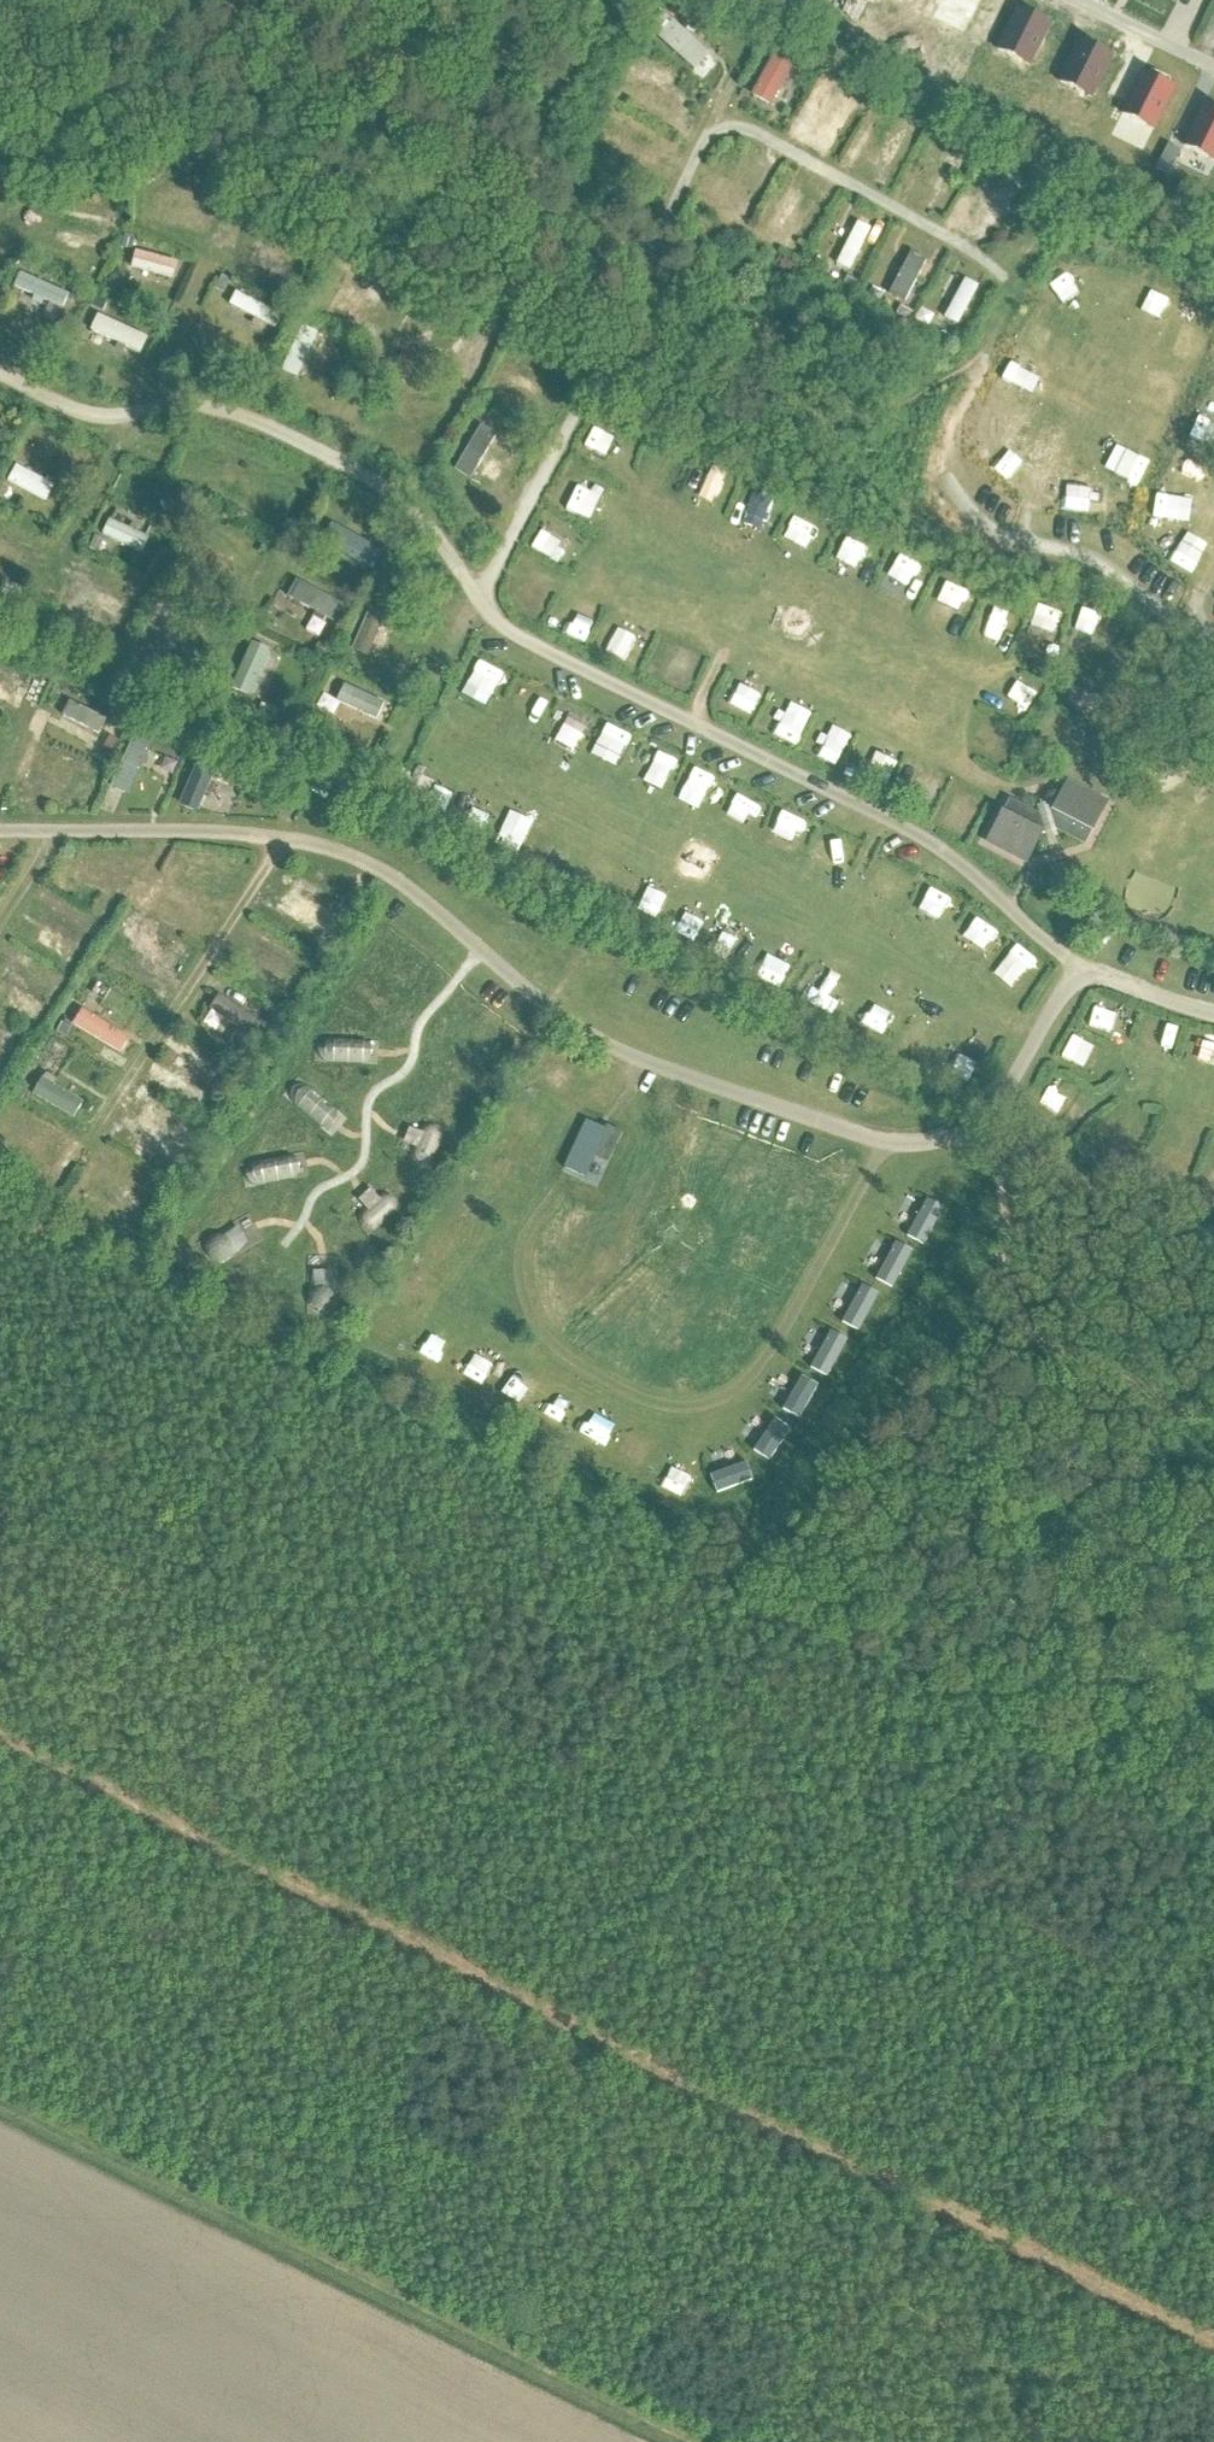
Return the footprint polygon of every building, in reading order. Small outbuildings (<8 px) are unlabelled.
[(1014,8),(993,49),(1020,62),(1026,65),(1046,24),(1041,22),(1041,15),(1024,7),(1019,11),(1014,8)] [(1074,39),(1054,80),(1080,93),(1086,96),(1107,55),(1101,52),(1101,46),(1085,38),(1079,41),(1074,39)] [(1121,115),(1153,131),(1174,90),(1168,88),(1168,82),(1152,74),(1147,77),(1141,74),(1121,115)] [(1213,162),(1213,111),(1204,106),(1183,147),(1213,162)] [(867,309),(886,265),(861,254),(842,298),(867,309)] [(93,260),(91,283),(137,286),(139,264),(93,260)] [(920,333),(938,292),(919,284),(901,324),(920,333)] [(26,303),(0,292),(0,308),(20,317),(26,303)] [(954,334),(950,342),(960,347),(964,339),(954,334)] [(351,348),(346,359),(356,363),(361,353),(351,348)] [(464,467),(474,451),(440,429),(430,446),(464,467)] [(1134,473),(1160,481),(1165,468),(1138,459),(1134,473)] [(175,502),(222,526),(230,510),(183,486),(175,502)] [(9,515),(19,497),(0,487),(0,511),(9,515)] [(331,666),(344,624),(326,619),(314,660),(331,666)] [(601,674),(615,643),(598,635),(584,666),(601,674)] [(320,721),(329,705),(299,690),(291,706),(320,721)] [(738,729),(732,740),(755,751),(760,741),(738,729)] [(824,782),(842,791),(847,781),(829,772),(824,782)] [(1087,846),(1111,801),(1068,779),(1052,810),(1039,814),(1010,798),(986,843),(1028,865),(1044,833),(1056,830),(1087,846)] [(120,914),(113,925),(158,953),(165,942),(120,914)] [(57,991),(52,1007),(68,1013),(74,997),(57,991)] [(204,1043),(215,1027),(183,1007),(173,1024),(204,1043)] [(44,1019),(33,1038),(84,1069),(95,1050),(44,1019)] [(389,1253),(382,1275),(395,1279),(402,1257),(389,1253)]
